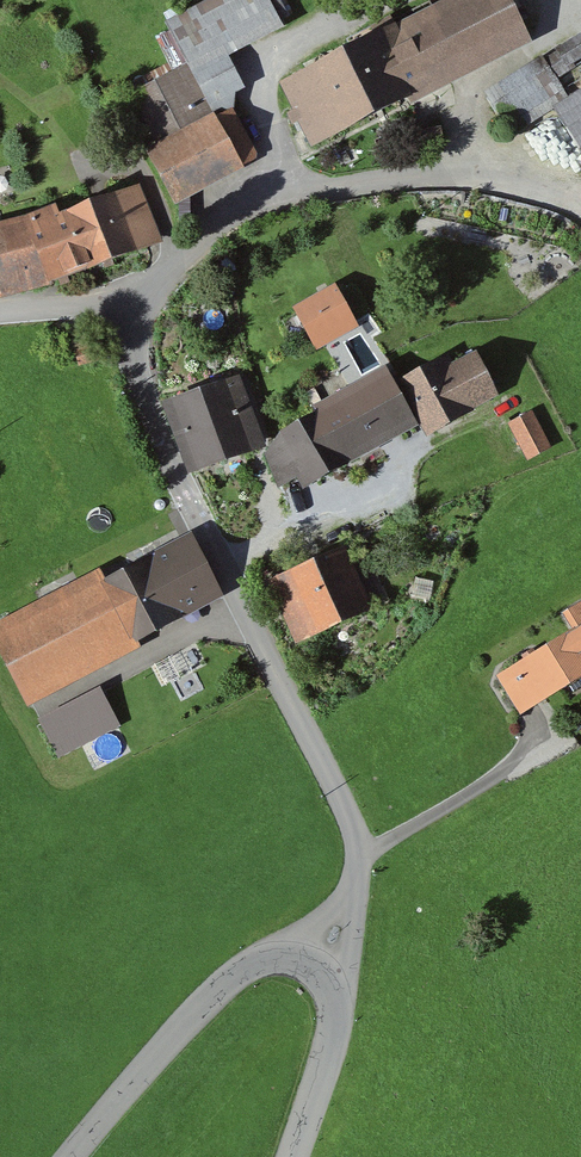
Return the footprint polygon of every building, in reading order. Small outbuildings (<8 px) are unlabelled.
[(126,100),(175,200),(258,159),(235,111),(215,121),(205,101),(241,83),(227,57),(293,25),(281,0),(219,0),(166,26),(188,70),(126,100)] [(507,0),(458,0),(277,91),(308,152),(528,42),(507,0)] [(567,99),(542,59),(491,89),(518,133),(554,112),(580,156),(580,90),(567,99)] [(0,226),(0,298),(67,278),(66,272),(90,265),(91,269),(162,247),(145,190),(57,217),(54,209),(0,226)] [(293,307),(317,350),(359,327),(335,283),(293,307)] [(423,432),(497,391),(475,353),(453,366),(445,353),(394,381),(386,367),(279,427),(269,446),(266,468),(282,496),(416,420),(423,432)] [(241,377),(165,404),(188,471),(265,444),(241,377)] [(508,422),(527,461),(552,448),(532,410),(508,422)] [(0,623),(0,652),(30,710),(143,652),(138,643),(226,598),(193,534),(103,581),(99,572),(0,623)] [(376,609),(348,545),(268,579),(295,643),(376,609)] [(564,615),(574,632),(497,677),(520,716),(580,679),(580,605),(564,615)] [(38,718),(59,758),(121,726),(100,686),(38,718)]
